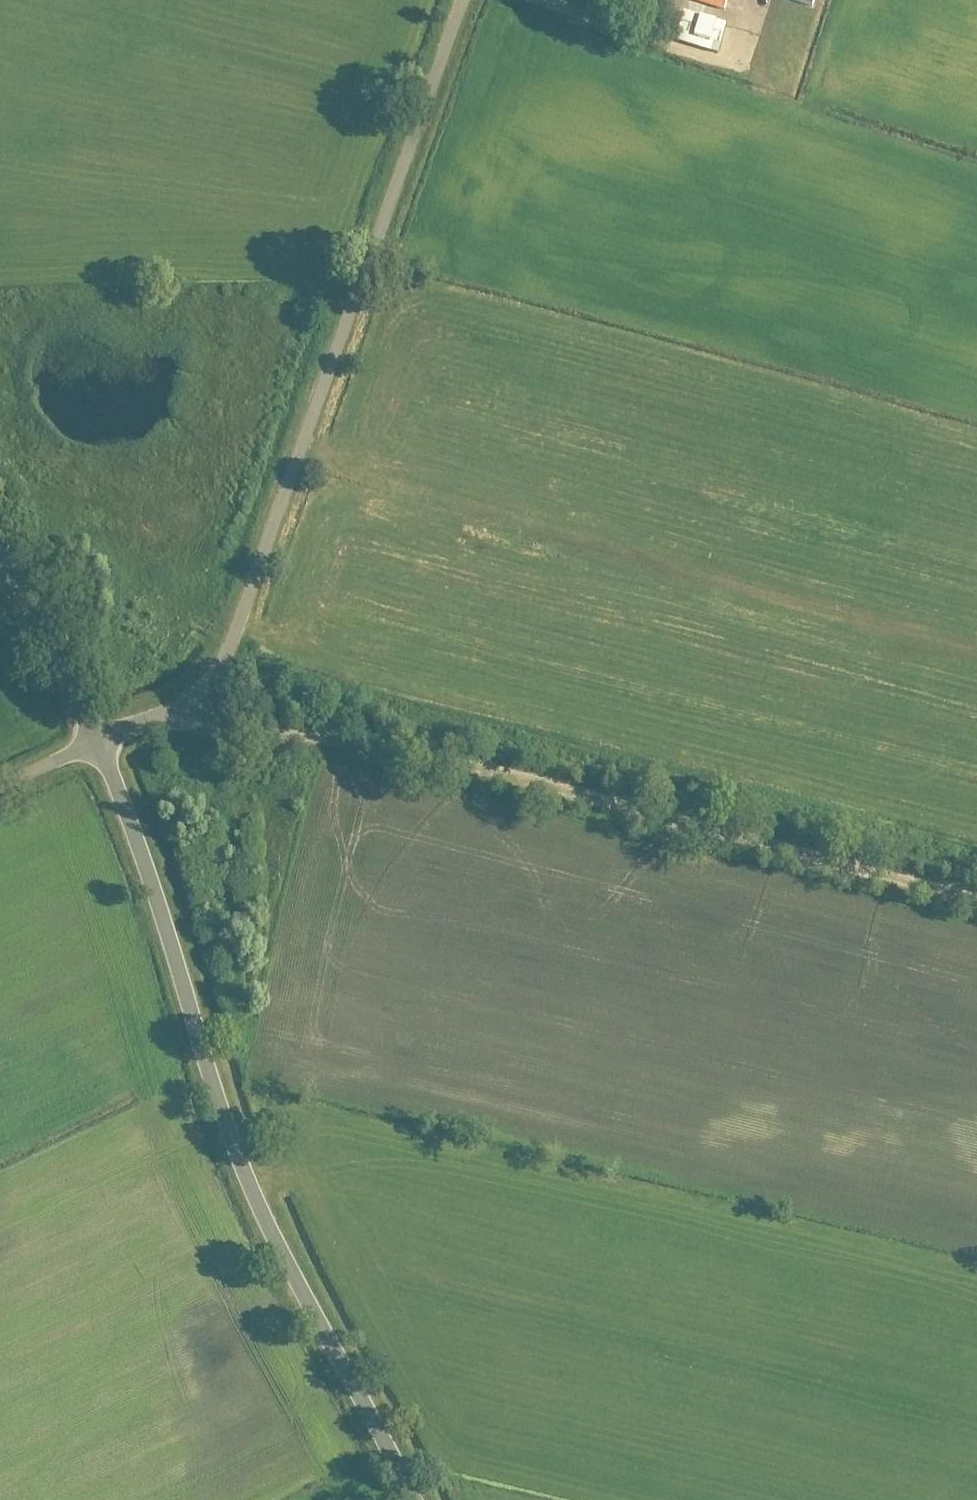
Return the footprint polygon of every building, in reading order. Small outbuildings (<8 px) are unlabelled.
[(730,15),(735,0),(681,0),(730,15)] [(716,56),(725,27),(683,14),(673,43),(716,56)]
